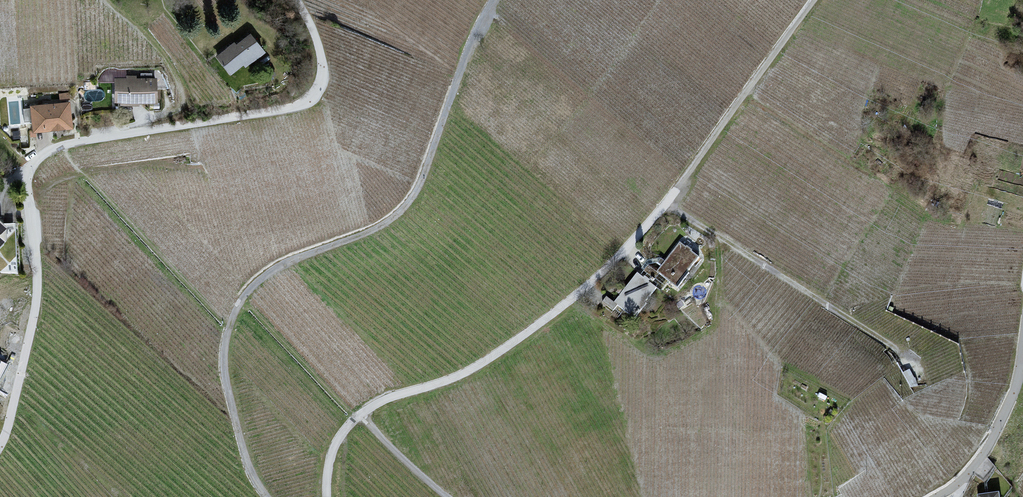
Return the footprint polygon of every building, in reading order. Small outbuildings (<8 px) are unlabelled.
[(235,45),(218,58),(231,73),(243,64),(245,67),(263,53),(251,36),(236,47),(235,45)] [(156,79),(115,79),(115,102),(156,103),(156,79)] [(70,103),(32,107),(32,109),(24,109),(26,121),(33,120),(34,132),(72,128),(70,103)] [(19,223),(0,210),(0,251),(19,223)] [(687,237),(658,276),(681,292),(709,253),(687,237)] [(658,288),(637,273),(614,304),(635,319),(658,288)]
